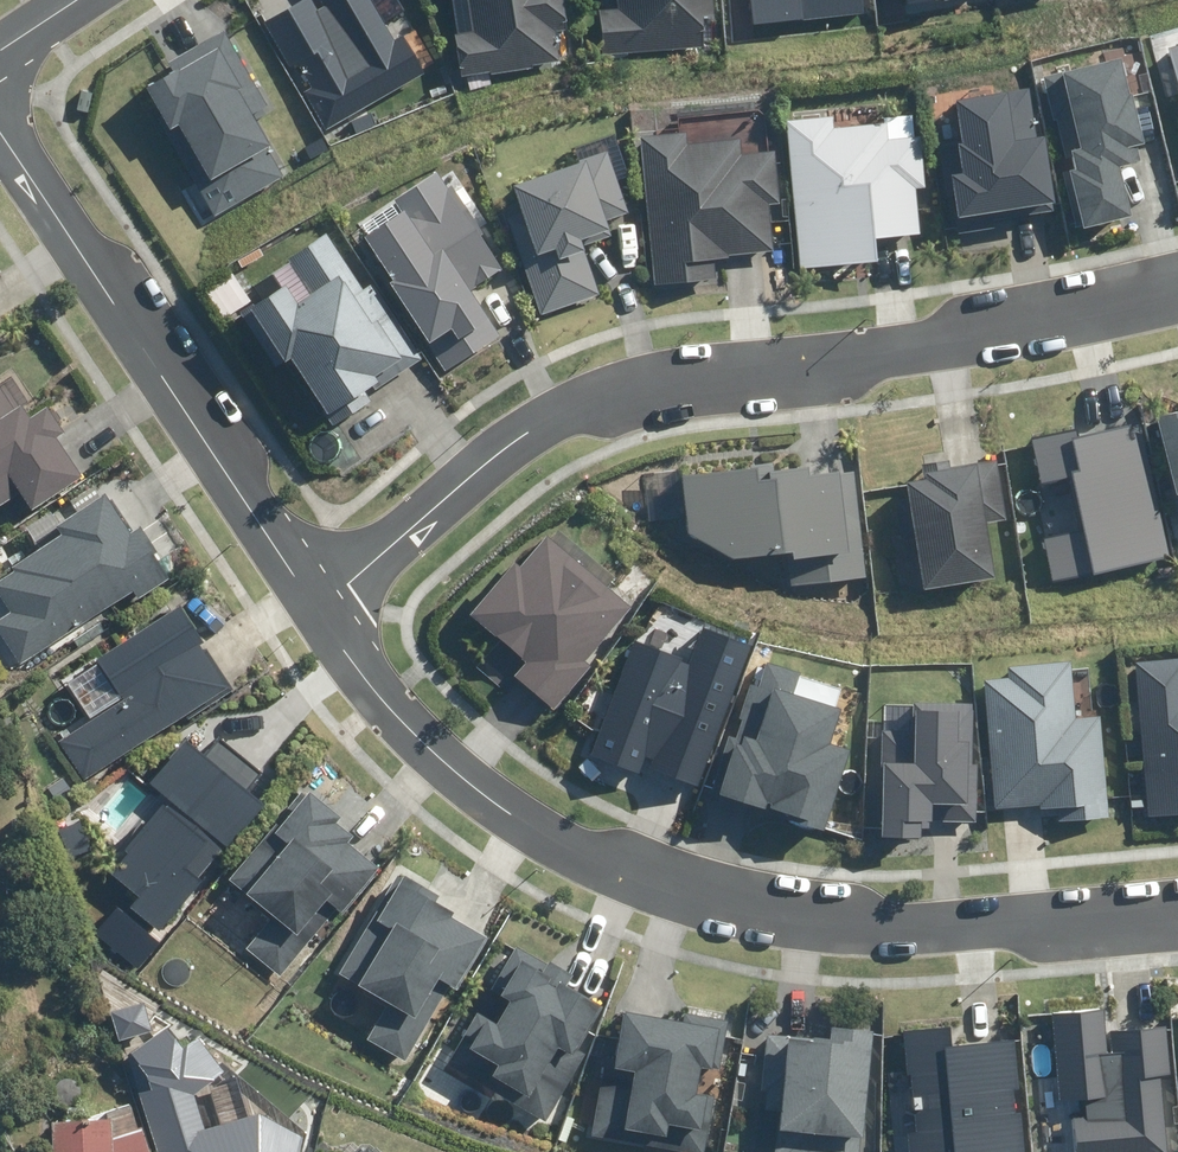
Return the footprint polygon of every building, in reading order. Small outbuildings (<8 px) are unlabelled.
[(264,23),(326,128),(424,71),(402,34),(395,39),(372,0),(304,0),(264,23)] [(477,32),(453,37),(464,85),(559,65),(552,33),(570,29),(563,0),(470,0),(477,32)] [(610,11),(594,13),(598,54),(706,45),(703,18),(720,17),(718,0),(609,0),(610,11)] [(748,26),(857,13),(858,27),(874,25),(872,0),(745,0),(748,26)] [(907,16),(990,1),(990,0),(904,0),(907,16)] [(170,66),(142,85),(206,177),(224,165),(245,197),(278,174),(242,121),(267,104),(217,33),(178,60),(188,74),(180,80),(170,66)] [(1177,79),(1177,46),(1169,48),(1177,79)] [(1106,63),(1062,73),(1079,148),(1069,151),(1074,174),(1069,175),(1082,229),(1131,218),(1120,169),(1146,163),(1132,99),(1154,94),(1145,53),(1129,57),(1127,48),(1104,53),(1106,63)] [(1013,86),(947,95),(953,136),(932,139),(947,245),(1001,237),(999,224),(1066,214),(1054,127),(1020,132),(1013,86)] [(834,116),(784,121),(799,269),(878,261),(876,241),(920,237),(916,191),(926,190),(921,136),(890,139),(888,126),(835,131),(834,116)] [(687,135),(639,139),(650,286),(717,281),(715,256),(776,252),(772,206),(778,206),(774,150),(741,153),(741,144),(687,148),(687,135)] [(573,164),(511,185),(535,254),(517,260),(536,315),(599,294),(593,277),(623,267),(606,219),(630,211),(614,166),(624,163),(614,136),(569,151),(573,164)] [(432,184),(348,243),(443,378),(504,335),(476,296),(499,279),(432,184)] [(423,367),(327,226),(280,258),(287,268),(232,306),(282,379),(292,372),(331,430),(423,367)] [(16,489),(32,512),(81,478),(51,436),(69,423),(53,401),(31,417),(21,402),(15,407),(0,386),(0,500),(16,489)] [(1155,418),(1173,496),(1177,494),(1177,413),(1155,418)] [(1145,422),(1074,437),(1072,431),(1024,441),(1054,585),(1174,560),(1145,422)] [(980,460),(920,469),(922,482),(896,486),(911,589),(996,576),(980,460)] [(867,579),(852,473),(813,478),(811,466),(770,471),(769,466),(670,479),(682,567),(792,552),(797,588),(867,579)] [(104,494),(54,528),(59,536),(0,576),(0,598),(7,608),(0,613),(0,629),(24,664),(114,604),(121,615),(170,583),(154,559),(161,554),(141,524),(129,532),(104,494)] [(634,610),(547,528),(465,615),(518,664),(506,677),(547,715),(594,665),(588,660),(634,610)] [(49,723),(84,781),(240,686),(184,594),(76,659),(97,694),(49,723)] [(704,629),(676,656),(631,641),(591,753),(644,771),(646,764),(700,783),(748,644),(704,629)] [(1137,660),(1148,820),(1177,817),(1177,657),(1137,660)] [(1009,675),(985,677),(992,814),(1059,810),(1060,825),(1114,823),(1109,718),(1076,720),(1073,660),(1009,664),(1009,675)] [(849,690),(758,663),(718,796),(826,829),(850,751),(832,745),(849,690)] [(915,733),(882,734),(885,832),(918,831),(918,820),(971,818),(968,707),(914,708),(915,733)] [(131,905),(161,930),(263,807),(245,792),(261,773),(218,738),(204,755),(185,740),(148,785),(167,801),(110,870),(140,895),(131,905)] [(352,829),(310,791),(276,830),(269,823),(222,876),(268,918),(246,943),(280,973),(376,866),(345,837),(352,829)] [(437,892),(401,869),(337,968),(341,971),(320,1003),(401,1056),(448,983),(453,986),(486,935),(432,899),(437,892)] [(139,970),(161,944),(118,908),(96,934),(139,970)] [(542,961),(514,944),(490,983),(485,980),(436,1060),(540,1124),(583,1052),(573,1046),(600,1003),(565,982),(570,974),(544,958),(542,961)] [(1042,1003),(1047,1112),(1061,1111),(1063,1151),(1168,1151),(1165,1084),(1177,1084),(1174,1012),(1125,1014),(1125,1000),(1042,1003)] [(111,1013),(119,1042),(153,1032),(145,1003),(111,1013)] [(622,1010),(612,1070),(599,1067),(588,1137),(680,1151),(710,1151),(719,1092),(694,1089),(698,1064),(727,1069),(735,1020),(683,1011),(682,1020),(622,1010)] [(764,1033),(755,1151),(859,1151),(869,1023),(831,1020),(829,1038),(764,1033)] [(166,1027),(131,1054),(147,1075),(152,1090),(138,1093),(157,1151),(299,1151),(303,1138),(260,1114),(203,1129),(193,1095),(224,1071),(198,1037),(185,1048),(166,1027)] [(903,1031),(904,1078),(911,1078),(912,1136),(903,1136),(904,1151),(1035,1151),(1034,1136),(1024,1136),(1022,1041),(951,1042),(951,1030),(903,1031)] [(52,1151),(145,1151),(128,1101),(91,1113),(78,1114),(78,1105),(65,1106),(66,1115),(50,1115),(52,1151)]
